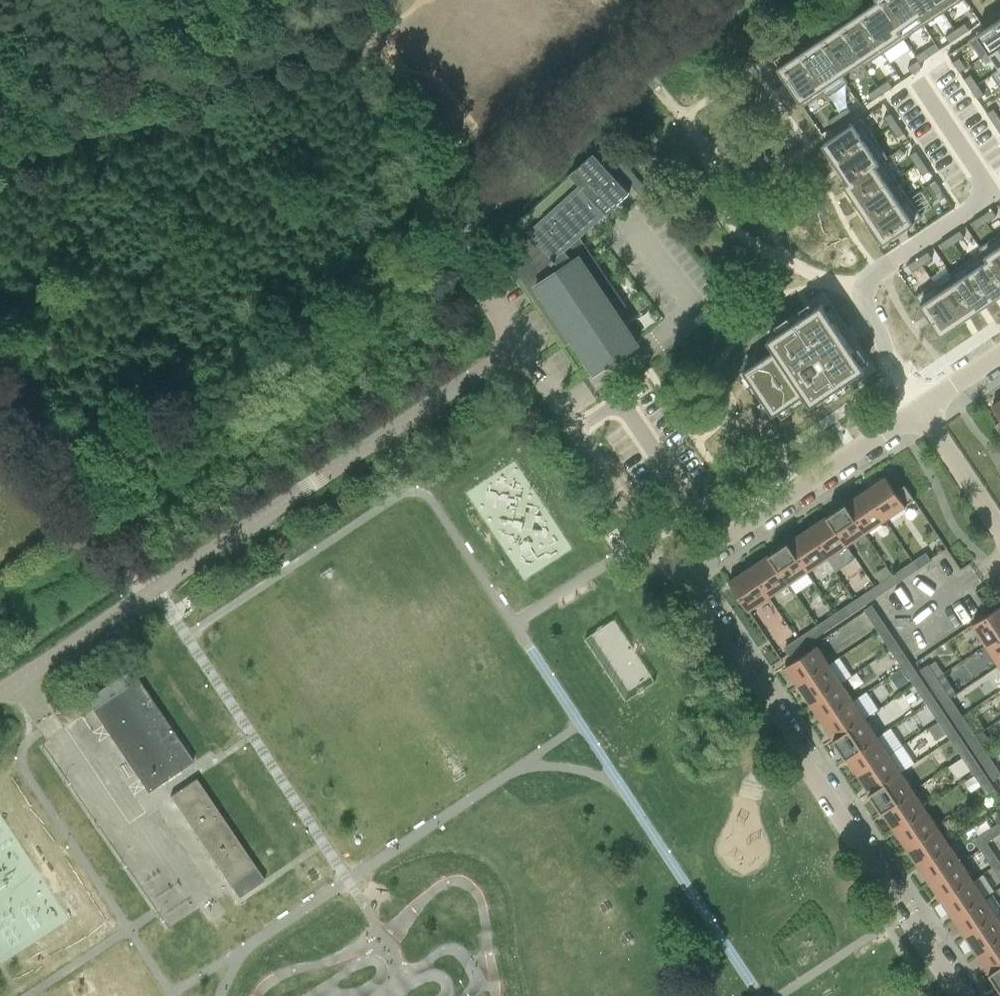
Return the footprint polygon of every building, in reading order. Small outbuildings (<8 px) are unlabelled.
[(877,1),(903,39),(923,26),(906,0),(876,0),(877,1)] [(923,26),(943,12),(935,0),(906,0),(923,26)] [(943,12),(962,0),(935,0),(943,12)] [(877,1),(858,14),(883,53),(903,39),(877,1)] [(858,14),(838,27),(861,62),(860,62),(863,66),(883,53),(858,14)] [(968,40),(981,59),(989,54),(988,53),(999,45),(999,19),(985,29),(968,40)] [(965,23),(955,30),(959,37),(969,30),(965,23)] [(838,27),(818,41),(841,75),(842,75),(860,62),(861,62),(838,27)] [(955,30),(945,36),(949,43),(959,37),(955,30)] [(818,41),(798,54),(824,93),(823,93),(825,97),(847,83),(842,75),(841,75),(818,41)] [(988,53),(989,54),(999,69),(999,70),(999,69),(999,45),(988,53)] [(926,52),(916,59),(921,66),(931,59),(926,52)] [(798,54),(777,68),(803,106),(823,93),(824,93),(798,54)] [(916,60),(909,65),(916,75),(923,70),(916,60)] [(960,61),(953,65),(960,75),(967,71),(960,61)] [(991,74),(999,87),(999,69),(999,70),(999,69),(991,74)] [(970,75),(964,79),(970,89),(977,85),(970,75)] [(888,83),(878,89),(883,96),(893,89),(888,83)] [(977,85),(970,89),(977,99),(984,95),(977,85)] [(878,89),(868,96),(873,103),(883,96),(878,89)] [(848,107),(838,114),(842,121),(852,114),(848,107)] [(993,108),(986,113),(993,123),(999,119),(993,108)] [(890,113),(883,118),(890,128),(897,123),(890,113)] [(838,114),(828,121),(832,128),(842,121),(838,114)] [(861,119),(822,144),(836,164),(874,138),(861,119)] [(897,123),(890,128),(897,138),(904,133),(897,123)] [(874,138),(836,164),(848,182),(848,183),(883,160),(883,161),(887,158),(874,138)] [(916,151),(909,155),(915,166),(922,161),(916,151)] [(594,153),(503,234),(504,235),(514,247),(503,257),(504,259),(510,254),(521,266),(521,267),(517,271),(565,343),(572,339),(594,372),(633,346),(611,313),(618,308),(624,304),(579,236),(610,206),(612,208),(629,192),(594,153)] [(848,182),(844,185),(857,204),(891,181),(892,183),(896,180),(883,161),(883,160),(848,183),(848,182)] [(922,161),(915,166),(922,176),(929,171),(922,161)] [(935,180),(928,184),(935,195),(942,190),(935,180)] [(891,181),(857,204),(870,224),(904,201),(904,200),(892,183),(891,181)] [(904,201),(870,224),(883,244),(921,218),(908,197),(904,200),(904,201)] [(992,209),(981,216),(986,223),(996,216),(992,209)] [(981,216),(971,222),(976,229),(986,223),(981,216)] [(960,230),(950,237),(954,244),(964,237),(960,230)] [(950,237),(939,244),(944,251),(954,244),(950,237)] [(979,248),(981,252),(982,251),(999,278),(999,243),(996,237),(979,248)] [(966,262),(992,301),(999,295),(999,278),(982,251),(981,252),(966,262)] [(928,252),(917,258),(922,265),(932,258),(928,252)] [(917,258),(907,265),(912,272),(922,265),(917,258)] [(966,262),(949,273),(952,277),(953,277),(976,311),(992,301),(966,262)] [(938,287),(937,288),(960,322),(976,311),(953,277),(952,277),(938,287)] [(935,283),(914,297),(940,335),(960,322),(937,288),(938,287),(935,283)] [(774,350),(743,371),(773,415),(804,395),(811,405),(865,369),(853,351),(840,332),(821,303),(767,340),(774,350)] [(991,406),(999,419),(999,400),(991,406)] [(885,520),(915,500),(905,485),(896,491),(886,476),(865,490),(885,520)] [(865,533),(885,520),(865,490),(845,504),(865,533)] [(847,545),(865,533),(845,504),(827,516),(847,545)] [(827,558),(847,545),(827,516),(807,529),(827,558)] [(807,572),(827,558),(807,529),(787,542),(807,572)] [(789,584),(807,572),(787,542),(769,554),(789,584)] [(769,597),(789,584),(769,554),(749,568),(769,597)] [(917,568),(930,560),(925,554),(913,562),(917,568)] [(913,562),(900,571),(905,577),(917,568),(913,562)] [(749,568),(728,581),(748,611),(769,597),(749,568)] [(885,590),(899,580),(895,574),(880,584),(885,590)] [(867,602),(881,592),(877,586),(862,596),(867,602)] [(847,615),(861,606),(857,599),(843,609),(847,615)] [(873,623),(880,619),(871,606),(865,610),(873,623)] [(972,625),(986,645),(999,636),(999,606),(972,625)] [(827,629),(842,619),(837,613),(822,623),(827,629)] [(887,643),(893,639),(883,624),(877,629),(887,643)] [(805,634),(809,641),(823,631),(819,625),(805,634)] [(999,665),(999,636),(986,645),(999,665)] [(789,654),(804,644),(799,638),(785,648),(789,654)] [(899,661),(906,657),(895,642),(889,646),(899,661)] [(798,685),(829,665),(817,646),(785,666),(798,685)] [(911,679),(918,675),(908,660),(901,665),(911,679)] [(810,703),(841,682),(829,665),(798,685),(810,703)] [(921,670),(931,685),(937,680),(928,666),(921,670)] [(85,699),(91,708),(147,791),(193,761),(130,668),(85,699)] [(900,670),(891,676),(898,687),(908,681),(900,670)] [(923,697),(929,693),(920,678),(913,683),(923,697)] [(822,721),(853,700),(841,682),(810,703),(822,721)] [(944,705),(951,701),(941,686),(934,690),(944,705)] [(866,690),(855,696),(870,725),(882,719),(866,690)] [(935,715),(941,711),(932,696),(925,701),(935,715)] [(853,700),(822,721),(834,739),(865,718),(853,700)] [(956,723),(963,719),(953,704),(947,708),(956,723)] [(947,733),(953,729),(944,714),(937,719),(947,733)] [(865,718),(834,739),(846,757),(877,736),(865,718)] [(960,728),(968,740),(975,736),(966,724),(960,728)] [(959,751),(965,747),(956,732),(949,736),(959,751)] [(858,775),(889,754),(877,736),(846,757),(858,775)] [(983,749),(975,736),(968,740),(977,753),(983,749)] [(889,754),(858,775),(870,793),(901,772),(914,764),(902,746),(889,754)] [(971,769),(977,765),(967,750),(961,754),(971,769)] [(981,760),(990,773),(996,769),(988,756),(981,760)] [(987,793),(993,789),(979,768),(973,772),(987,793)] [(901,772),(870,793),(882,811),(913,790),(901,772)] [(196,778),(170,795),(237,897),(263,880),(196,778)] [(913,790),(882,811),(894,829),(925,808),(913,790)] [(925,808),(894,829),(906,847),(937,826),(925,808)] [(918,865),(949,844),(937,826),(906,847),(918,865)] [(987,844),(985,842),(992,838),(987,831),(975,840),(981,849),(987,844)] [(949,844),(918,865),(930,883),(961,862),(949,844)] [(981,849),(989,861),(995,857),(987,844),(981,849)] [(998,860),(991,865),(999,878),(999,864),(998,860)] [(961,862),(930,883),(942,901),(973,880),(961,862)] [(973,880),(942,901),(954,919),(985,898),(973,880)] [(985,898),(954,919),(966,937),(997,916),(985,898)] [(966,937),(977,955),(999,940),(999,921),(997,916),(966,937)] [(978,955),(989,973),(999,966),(999,940),(978,955)] [(989,973),(999,988),(999,966),(989,973)]
